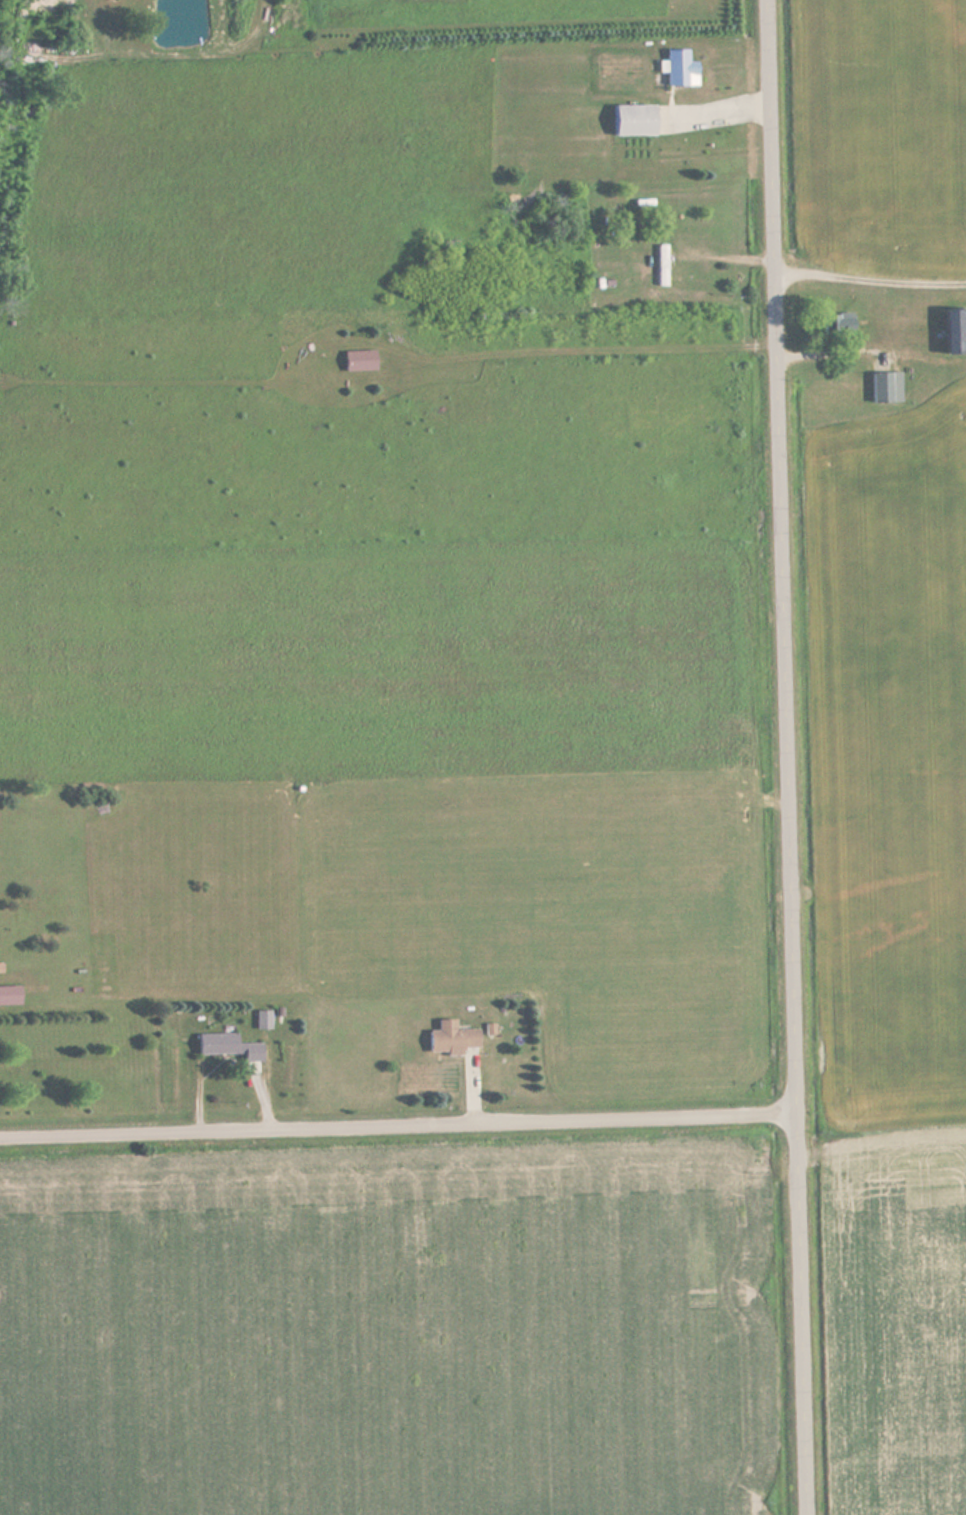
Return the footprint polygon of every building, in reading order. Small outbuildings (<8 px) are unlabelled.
[(666,86),(698,86),(698,62),(688,62),(688,50),(666,50),(666,86)] [(656,105),(613,105),(613,136),(656,136),(656,105)] [(667,244),(657,244),(657,286),(667,286),(667,244)] [(947,310),(947,354),(965,354),(965,309),(947,310)] [(821,316),(824,336),(855,332),(852,312),(821,316)] [(376,371),(376,351),(344,351),(344,372),(376,371)] [(901,402),(901,372),(873,372),(873,402),(901,402)] [(21,986),(0,986),(0,1004),(21,1004),(21,986)] [(256,1011),(256,1030),(270,1030),(270,1011),(256,1011)] [(429,1055),(462,1054),(462,1049),(479,1048),(479,1030),(456,1030),(455,1019),(438,1020),(438,1031),(429,1031),(429,1055)] [(198,1055),(237,1055),(237,1034),(198,1034),(198,1055)]
